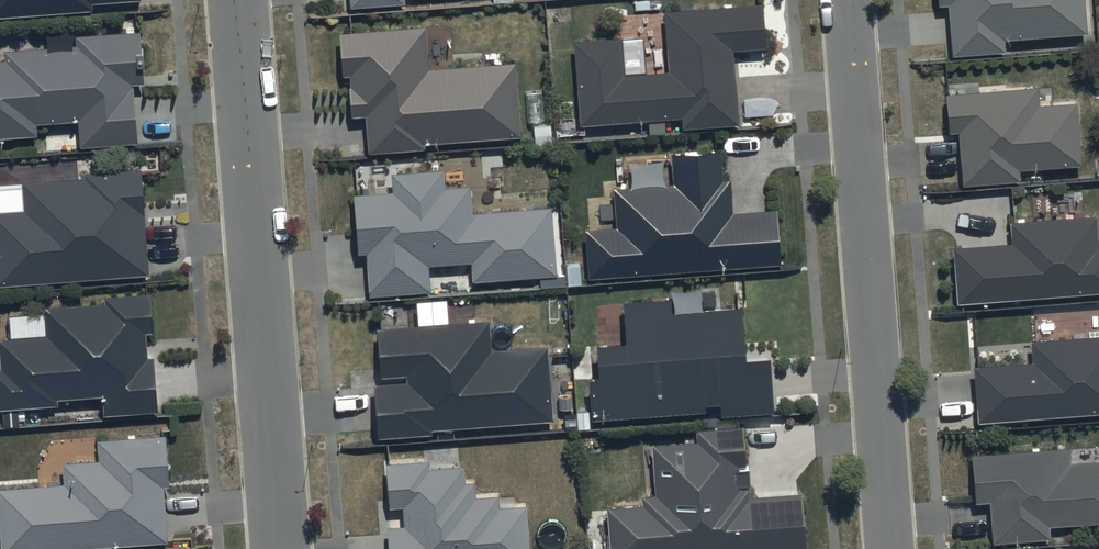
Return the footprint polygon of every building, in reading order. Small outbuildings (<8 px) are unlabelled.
[(94,7),(93,1),(101,0),(0,0),(0,14),(94,7)] [(939,2),(949,1),(953,49),(1004,44),(1003,35),(1085,27),(1083,0),(939,0),(939,2)] [(622,34),(574,38),(580,123),(682,115),(682,125),(738,120),(732,47),(765,44),(762,1),(664,8),(668,69),(624,72),(622,34)] [(425,23),(339,29),(342,72),(348,72),(351,113),(366,112),(368,149),(424,145),(424,140),(520,133),(515,59),(429,65),(425,23)] [(75,32),(76,43),(5,49),(6,58),(0,59),(0,134),(36,131),(36,121),(77,118),(79,143),(138,139),(134,82),(144,81),(140,28),(75,32)] [(1037,85),(947,92),(950,129),(961,128),(964,179),(1017,176),(1016,166),(1081,161),(1077,99),(1038,102),(1037,85)] [(586,228),(589,275),(779,261),(775,207),(732,210),(730,176),(723,177),(721,147),(671,151),(673,181),(614,185),(616,226),(586,228)] [(85,170),(86,176),(23,181),(25,207),(0,209),(0,283),(149,272),(141,165),(85,170)] [(391,187),(353,189),(358,250),(366,249),(369,292),(430,287),(428,262),(472,259),(474,277),(556,271),(551,203),(473,209),(471,181),(445,183),(444,165),(390,169),(391,187)] [(953,247),(958,299),(1098,286),(1098,246),(1096,246),(1093,215),(1010,223),(1011,241),(953,247)] [(45,305),(47,332),(0,336),(0,352),(1,366),(0,366),(0,405),(57,401),(57,395),(103,392),(104,412),(157,408),(154,353),(148,353),(146,331),(153,330),(151,290),(105,293),(105,301),(45,305)] [(671,294),(622,298),(625,339),(596,341),(599,375),(588,375),(591,416),(705,408),(704,401),(721,400),(722,412),(772,408),(768,354),(746,355),(742,303),(672,308),(671,294)] [(489,318),(377,326),(381,374),(407,372),(408,379),(374,382),(378,435),(432,431),(432,427),(553,418),(548,343),(491,347),(489,318)] [(973,365),(977,420),(1098,410),(1098,332),(1031,338),(1033,360),(973,365)] [(607,506),(610,548),(767,548),(805,546),(801,490),(750,494),(748,467),(745,467),(742,425),(696,428),(696,439),(652,443),(656,492),(642,493),(643,503),(607,506)] [(97,437),(99,457),(62,459),(63,482),(0,487),(0,514),(3,548),(18,548),(167,538),(163,484),(169,483),(165,432),(97,437)] [(972,455),(975,500),(993,499),(995,538),(1048,534),(1047,521),(1098,518),(1098,461),(1067,463),(1066,449),(972,455)] [(387,461),(390,505),(403,504),(404,524),(387,525),(389,548),(531,548),(527,502),(500,504),(499,492),(476,494),(475,479),(465,480),(464,463),(429,466),(429,458),(387,461)]
